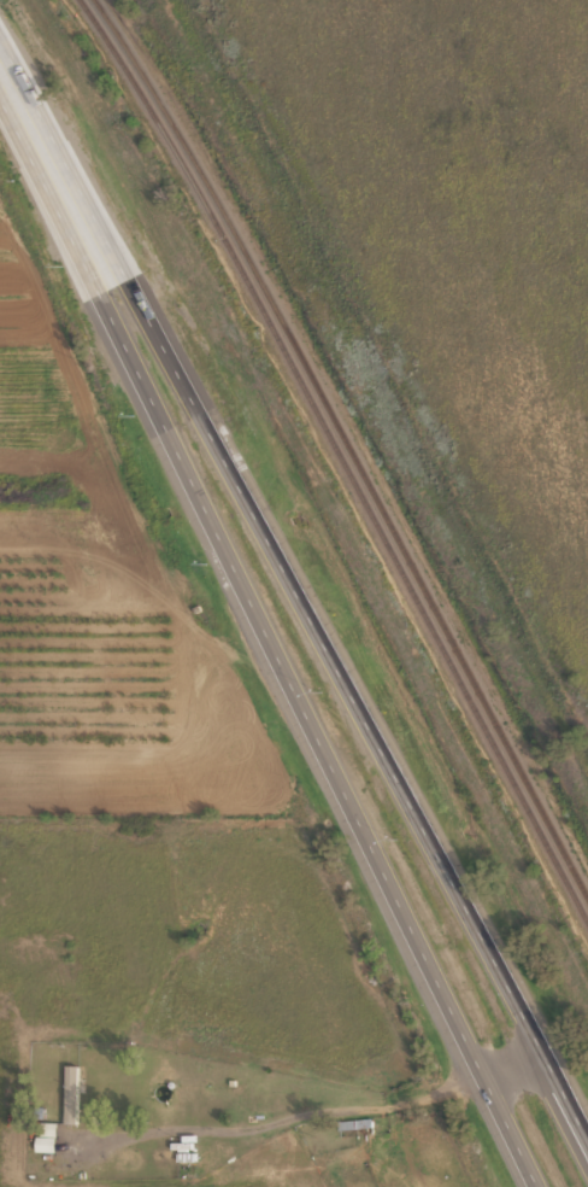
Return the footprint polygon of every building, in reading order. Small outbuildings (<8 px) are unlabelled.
[(65,1121),(79,1121),(79,1063),(65,1063),(65,1121)] [(55,1150),(55,1120),(38,1120),(38,1150),(55,1150)]
